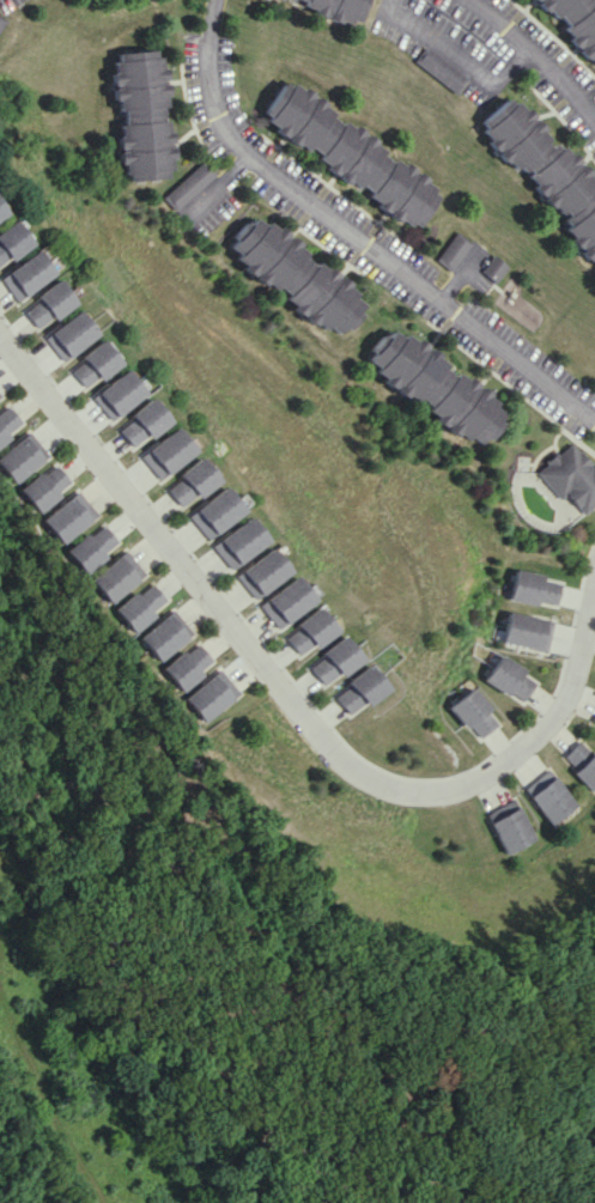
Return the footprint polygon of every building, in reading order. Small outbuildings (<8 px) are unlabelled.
[(366,0),(288,0),(303,5),(302,8),(356,27),(366,0)] [(533,1),(562,22),(575,48),(594,63),(594,0),(533,0),(533,1)] [(456,94),(468,79),(425,46),(413,62),(456,94)] [(169,177),(164,120),(158,120),(156,106),(162,106),(157,49),(109,53),(114,112),(119,112),(120,125),(115,125),(120,181),(169,177)] [(385,159),(372,137),(350,124),(339,122),(336,124),(321,99),(299,86),(280,82),(261,113),(273,133),(295,146),(309,149),(312,151),(318,161),(320,162),(326,173),(327,173),(346,184),(359,186),(364,189),(375,209),(396,221),(417,225),(435,195),(423,175),(401,162),(385,159)] [(594,193),(590,173),(573,152),(556,145),(549,147),(545,128),(527,106),(508,99),(481,120),(485,138),(506,164),(523,171),(528,170),(532,186),(549,207),(562,212),(568,239),(585,261),(594,265),(594,194),(594,193)] [(163,194),(176,208),(210,176),(196,162),(163,194)] [(223,247),(322,331),(326,326),(337,335),(364,304),(254,211),(223,247)] [(25,242),(8,220),(0,227),(0,263),(25,242)] [(449,270),(470,241),(455,230),(434,260),(449,270)] [(51,273),(31,249),(0,274),(0,284),(14,302),(51,273)] [(493,283),(508,266),(493,254),(479,270),(493,283)] [(36,329),(50,317),(53,320),(75,302),(56,279),(20,309),(36,329)] [(62,361),(97,335),(79,310),(43,335),(62,361)] [(477,448),(505,409),(388,325),(360,365),(477,448)] [(80,357),(83,360),(71,370),(87,389),(121,362),(102,339),(80,357)] [(146,393),(126,368),(92,395),(112,420),(146,393)] [(117,427),(135,449),(170,420),(153,399),(117,427)] [(25,425),(7,403),(0,408),(0,444),(25,425)] [(140,456),(160,480),(196,450),(175,426),(140,456)] [(15,484),(50,455),(29,431),(0,456),(0,466),(15,484)] [(594,501),(594,463),(589,468),(566,442),(532,471),(556,500),(562,494),(579,514),(594,501)] [(218,479),(200,458),(165,487),(183,508),(218,479)] [(73,484),(55,462),(19,490),(37,513),(73,484)] [(207,539),(244,511),(225,487),(188,514),(207,539)] [(42,519),(61,544),(99,515),(79,490),(42,519)] [(232,569),(268,540),(248,516),(212,545),(232,569)] [(121,544),(103,522),(67,551),(84,573),(121,544)] [(290,573),(272,547),(236,573),(254,598),(290,573)] [(112,604),(147,573),(126,549),(91,581),(112,604)] [(536,605),(537,601),(556,604),(560,579),(515,570),(509,600),(536,605)] [(261,602),(279,627),(316,601),(298,576),(261,602)] [(169,601),(150,580),(114,612),(134,634),(169,601)] [(342,627),(325,605),(286,634),(302,657),(342,627)] [(141,633),(157,659),(194,637),(178,611),(141,633)] [(545,651),(552,620),(508,611),(501,642),(545,651)] [(328,687),(363,657),(346,635),(310,665),(328,687)] [(164,666),(181,692),(207,675),(203,669),(215,661),(201,641),(164,666)] [(535,678),(499,655),(483,679),(520,703),(535,678)] [(334,694),(351,716),(387,688),(370,665),(334,694)] [(243,693),(223,668),(187,698),(207,722),(243,693)] [(498,721),(469,688),(447,706),(476,739),(498,721)] [(582,738),(562,758),(594,789),(594,750),(582,738)] [(579,804),(550,768),(525,789),(554,825),(579,804)] [(487,815),(511,855),(539,838),(514,798),(487,815)]
